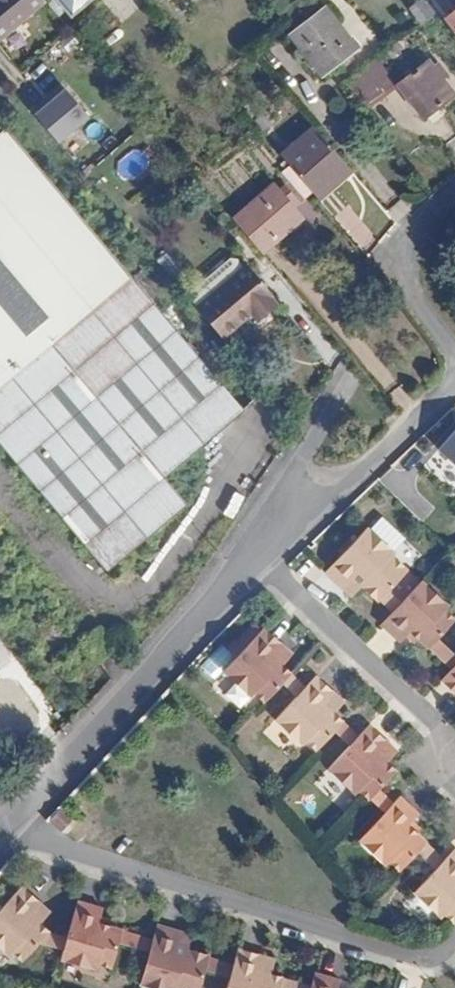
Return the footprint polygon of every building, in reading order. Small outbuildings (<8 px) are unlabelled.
[(34,17),(27,9),(37,0),(0,0),(0,48),(34,17)] [(34,17),(46,6),(40,0),(37,0),(27,9),(34,17)] [(46,6),(59,22),(68,16),(69,18),(90,0),(40,0),(46,6)] [(277,13),(287,6),(282,0),(269,0),(268,1),(277,13)] [(436,13),(420,0),(410,12),(426,25),(436,13)] [(322,7),(290,32),(321,76),(354,51),(322,7)] [(454,31),(454,9),(445,17),(454,31)] [(366,68),(345,84),(366,111),(396,90),(374,59),(365,66),(366,68)] [(427,61),(396,84),(421,117),(452,95),(441,79),(446,76),(438,65),(432,69),(427,61)] [(94,111),(67,86),(44,110),(71,135),(94,111)] [(101,564),(105,568),(167,515),(186,497),(164,470),(170,466),(198,442),(209,432),(240,405),(26,154),(1,127),(0,128),(0,444),(101,564)] [(297,142),(334,185),(350,171),(313,128),(297,142)] [(286,163),(307,188),(317,199),(334,185),(297,142),(280,156),(286,163)] [(279,170),(300,193),(307,188),(286,163),(279,170)] [(233,222),(261,255),(303,219),(274,186),(233,222)] [(219,283),(196,303),(224,335),(252,311),(259,318),(277,301),(271,293),(272,291),(246,261),(242,264),(235,255),(229,255),(209,272),(219,283)] [(209,272),(186,291),(196,303),(219,283),(209,272)] [(439,637),(454,620),(454,617),(446,608),(449,605),(423,580),(402,601),(389,589),(409,569),(392,553),(394,551),(369,527),(326,571),(345,589),(355,579),(362,586),(378,601),(381,599),(393,610),(381,623),(401,641),(407,636),(411,632),(419,639),(428,648),(431,646),(453,668),(442,679),(454,691),(454,652),(439,637)] [(345,589),(352,596),(362,586),(355,579),(345,589)] [(276,718),(303,745),(308,741),(317,750),(335,731),(350,746),(329,768),(355,793),(359,790),(369,800),(371,799),(386,812),(373,825),(407,863),(417,853),(431,866),(435,870),(426,879),(452,894),(439,917),(440,918),(445,914),(454,923),(454,922),(454,849),(444,860),(425,843),(426,841),(417,833),(409,825),(413,821),(419,815),(400,797),(393,803),(379,790),(397,771),(386,761),(378,753),(389,743),(370,725),(359,736),(343,722),(344,721),(334,711),(326,703),(335,694),(316,675),(305,686),(290,672),(290,671),(283,663),(274,655),(284,645),(265,627),(229,665),(266,700),(283,682),(296,694),(297,696),(276,718)] [(407,636),(415,643),(419,639),(411,632),(407,636)] [(284,645),(274,655),(283,663),(293,654),(284,645)] [(224,670),(251,696),(255,692),(265,701),(266,700),(229,665),(224,670)] [(335,694),(326,703),(334,711),(344,702),(335,694)] [(389,743),(378,753),(386,761),(397,750),(389,743)] [(50,823),(65,837),(77,825),(62,811),(50,823)] [(409,825),(417,833),(421,829),(413,821),(409,825)] [(360,838),(386,865),(390,861),(400,871),(407,863),(373,825),(360,838)] [(413,891),(439,917),(452,894),(426,879),(413,891)] [(283,981),(283,979),(272,976),(261,973),(264,959),(239,951),(234,967),(209,960),(210,957),(189,951),(180,948),(184,935),(158,927),(153,943),(123,934),(124,931),(111,928),(101,925),(102,919),(104,911),(78,904),(68,938),(51,934),(33,916),(25,907),(35,897),(24,887),(0,911),(0,948),(8,956),(13,952),(23,961),(41,943),(65,949),(63,959),(98,969),(100,963),(113,967),(120,944),(151,953),(142,984),(155,987),(201,987),(206,970),(231,978),(228,987),(305,987),(283,981)] [(35,897),(25,907),(33,916),(44,906),(35,897)] [(102,919),(101,925),(111,928),(113,922),(102,919)] [(184,935),(180,948),(189,951),(193,938),(184,935)] [(264,959),(261,973),(272,976),(275,962),(264,959)] [(341,982),(316,975),(312,987),(340,987),(341,982)]
